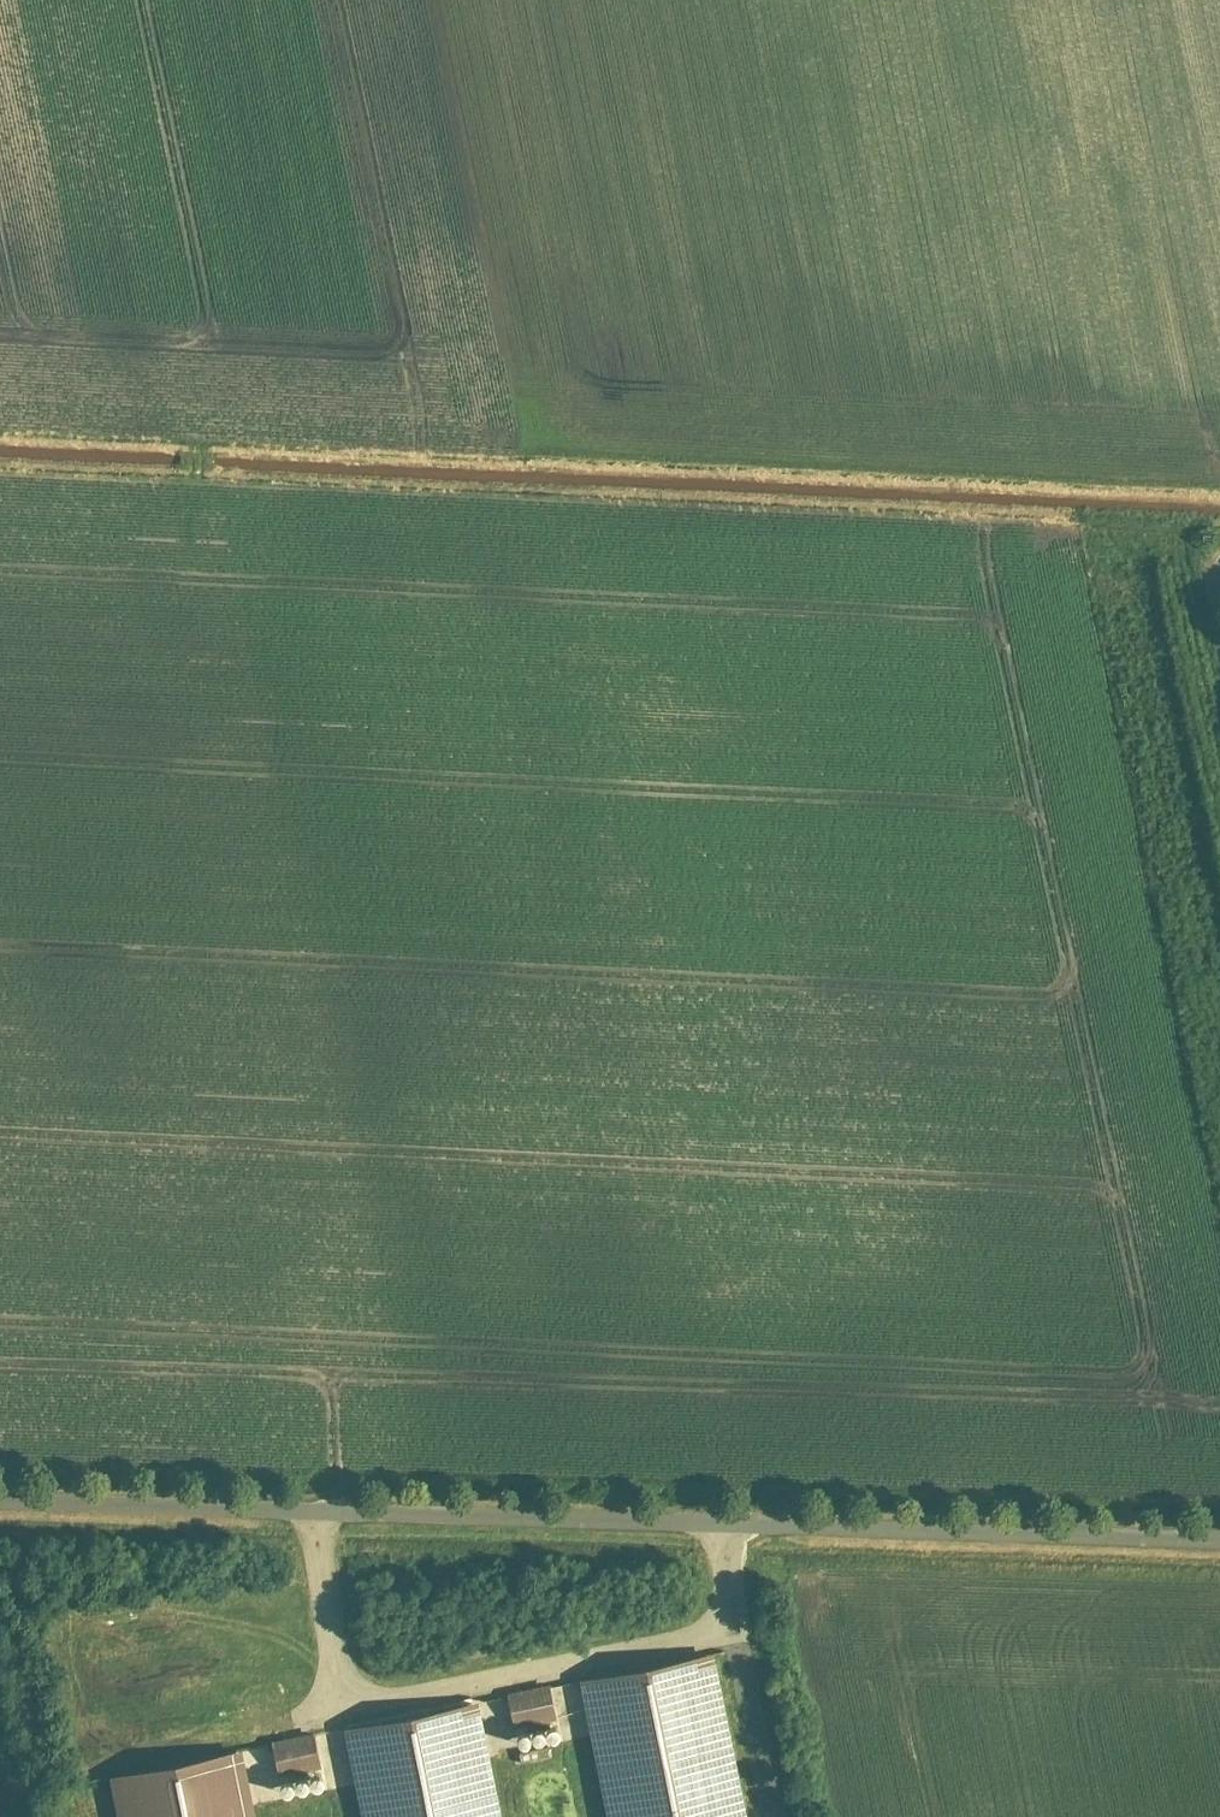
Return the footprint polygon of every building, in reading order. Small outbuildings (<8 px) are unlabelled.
[(584,1681),(612,1816),(752,1816),(718,1653),(584,1681)] [(556,1686),(512,1695),(519,1727),(563,1719),(556,1686)] [(368,1816),(504,1816),(481,1701),(350,1727),(368,1816)] [(320,1735),(276,1744),(283,1777),(327,1767),(320,1735)] [(120,1816),(262,1816),(248,1749),(112,1777),(120,1816)]
